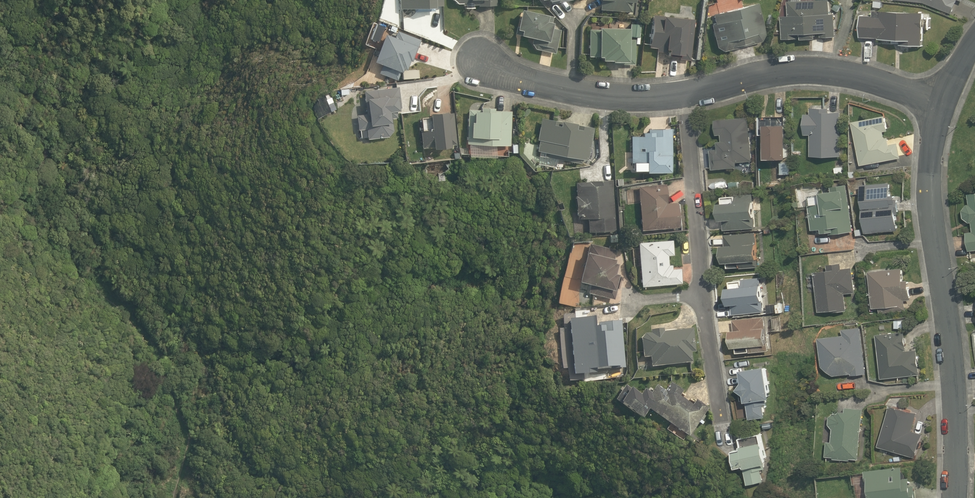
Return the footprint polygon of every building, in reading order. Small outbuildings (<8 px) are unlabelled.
[(444,6),(444,0),(400,0),(400,9),(417,8),(417,11),(435,11),(435,7),(436,7),(436,6),(444,6)] [(601,9),(633,12),(634,2),(636,2),(636,0),(602,0),(601,9)] [(838,36),(836,13),(832,14),(831,0),(818,0),(790,1),(791,16),(784,16),(785,39),(804,38),(805,39),(820,38),(820,37),(838,36)] [(925,2),(954,14),(959,0),(902,0),(925,2)] [(766,34),(758,3),(714,14),(716,23),(712,24),(717,47),(725,51),(735,48),(736,46),(746,43),(749,44),(761,41),(766,34)] [(536,48),(555,53),(561,30),(552,28),(553,22),(552,21),(553,16),(522,8),(517,28),(522,29),(521,35),(533,37),(532,42),(536,48)] [(876,16),(863,15),(862,36),(880,37),(880,38),(894,39),(894,42),(901,43),(901,45),(925,46),(926,12),(876,9),(876,16)] [(673,58),(691,60),(696,19),(689,18),(689,17),(663,14),(663,15),(654,14),(650,47),(657,48),(657,51),(674,53),(673,58)] [(641,24),(631,23),(629,36),(640,37),(641,24)] [(614,64),(635,64),(636,39),(629,39),(629,27),(600,27),(600,30),(590,30),(589,57),(601,57),(601,60),(612,60),(612,61),(614,61),(614,64)] [(413,61),(421,40),(397,31),(395,37),(385,33),(374,61),(383,64),(379,73),(397,80),(401,71),(402,72),(403,68),(406,69),(409,60),(413,61)] [(399,109),(399,108),(401,107),(399,86),(364,91),(366,103),(367,103),(368,113),(356,115),(358,130),(367,129),(368,139),(389,136),(393,130),(392,117),(397,117),(396,110),(399,109)] [(480,110),(468,109),(467,143),(510,145),(512,111),(494,111),(494,106),(480,106),(480,110)] [(813,113),(806,113),(806,134),(811,134),(812,156),(843,156),(842,111),(832,111),(832,107),(813,107),(813,113)] [(429,112),(431,127),(429,127),(429,129),(421,130),(422,147),(434,146),(434,147),(451,146),(451,145),(457,144),(454,113),(447,113),(447,110),(429,112)] [(891,130),(887,114),(854,121),(862,165),(902,157),(900,142),(892,144),(891,136),(887,137),(886,131),(891,130)] [(791,122),(787,122),(787,115),(763,115),(764,133),(765,133),(764,159),(776,159),(776,157),(791,157),(791,122)] [(720,149),(712,149),(714,169),(740,167),(739,162),(755,160),(751,116),(716,119),(718,135),(723,134),(724,140),(719,140),(720,149)] [(538,140),(539,140),(537,150),(540,151),(537,163),(556,167),(558,159),(581,163),(582,159),(587,160),(593,127),(577,124),(577,123),(561,120),(561,121),(542,117),(538,140)] [(646,170),(646,172),(670,172),(670,170),(672,170),(672,129),(649,129),(649,131),(643,131),(643,136),(631,136),(632,162),(634,162),(634,170),(646,170)] [(588,217),(589,231),(616,229),(613,179),(589,180),(589,181),(576,182),(577,195),(576,196),(576,212),(578,212),(578,217),(588,217)] [(892,181),(863,183),(867,232),(900,230),(899,213),(900,212),(899,198),(898,198),(898,193),(893,194),(892,181)] [(666,183),(638,185),(642,230),(681,227),(679,202),(667,203),(666,183)] [(825,194),(812,196),(813,204),(810,204),(814,230),(824,228),(824,232),(832,231),(832,234),(855,231),(849,183),(833,186),(833,189),(824,190),(825,194)] [(725,219),(726,229),(758,227),(757,215),(760,215),(759,199),(756,199),(756,192),(724,194),(725,201),(723,201),(724,219),(725,219)] [(968,232),(970,250),(974,250),(974,193),(970,193),(971,203),(969,203),(965,210),(965,217),(971,222),(973,221),(974,231),(968,232)] [(728,244),(725,244),(727,261),(730,261),(730,267),(742,267),(742,268),(761,266),(760,259),(762,259),(761,240),(759,241),(758,232),(727,235),(728,244)] [(673,239),(639,242),(642,285),(682,282),(681,267),(673,268),(673,264),(669,264),(668,255),(674,254),(673,239)] [(579,279),(591,282),(588,292),(614,299),(617,287),(618,287),(621,275),(618,274),(619,272),(614,271),(617,262),(614,261),(617,249),(590,242),(588,250),(587,249),(579,279)] [(830,270),(816,271),(820,311),(835,309),(835,311),(849,310),(847,293),(857,292),(854,267),(843,268),(843,263),(830,264),(830,270)] [(906,279),(905,266),(871,270),(875,308),(880,307),(881,313),(908,311),(906,300),(913,299),(911,279),(906,279)] [(731,286),(732,303),(734,302),(735,314),(767,311),(766,300),(768,300),(766,282),(763,282),(763,276),(746,278),(746,283),(745,284),(731,286)] [(767,326),(767,316),(735,319),(736,327),(734,328),(736,346),(739,346),(739,351),(752,350),(752,352),(770,350),(769,342),(771,342),(770,326),(767,326)] [(591,328),(580,329),(584,374),(597,373),(597,369),(625,367),(621,321),(599,323),(599,326),(591,326),(591,328)] [(868,373),(863,326),(845,328),(846,334),(821,337),(824,366),(835,375),(853,373),(853,375),(868,373)] [(692,352),(696,352),(693,328),(664,332),(663,329),(652,330),(652,332),(646,333),(641,338),(644,357),(651,356),(652,366),(693,362),(692,352)] [(906,331),(878,334),(883,378),(922,375),(919,348),(908,350),(906,331)] [(746,380),(741,388),(743,389),(744,399),(748,399),(751,418),(767,417),(765,404),(770,403),(769,398),(774,396),(770,364),(745,368),(746,380)] [(649,409),(690,436),(709,408),(697,400),(693,405),(680,396),(683,391),(672,382),(666,390),(658,384),(651,392),(646,389),(641,394),(632,387),(631,388),(626,384),(616,399),(621,403),(621,402),(643,418),(649,409)] [(880,445),(917,457),(925,433),(914,430),(920,412),(893,404),(880,445)] [(834,459),(851,461),(851,458),(860,459),(865,408),(848,406),(848,411),(842,410),(839,413),(836,412),(832,416),(831,424),(834,428),(833,441),(829,440),(827,455),(835,456),(834,459)] [(750,484),(765,480),(764,475),(766,474),(765,470),(769,469),(768,463),(771,462),(766,441),(764,441),(762,432),(742,437),(744,446),(736,448),(740,466),(746,465),(750,484)] [(917,486),(913,487),(913,479),(906,480),(905,468),(867,472),(869,487),(871,487),(872,497),(918,497),(917,486)]
